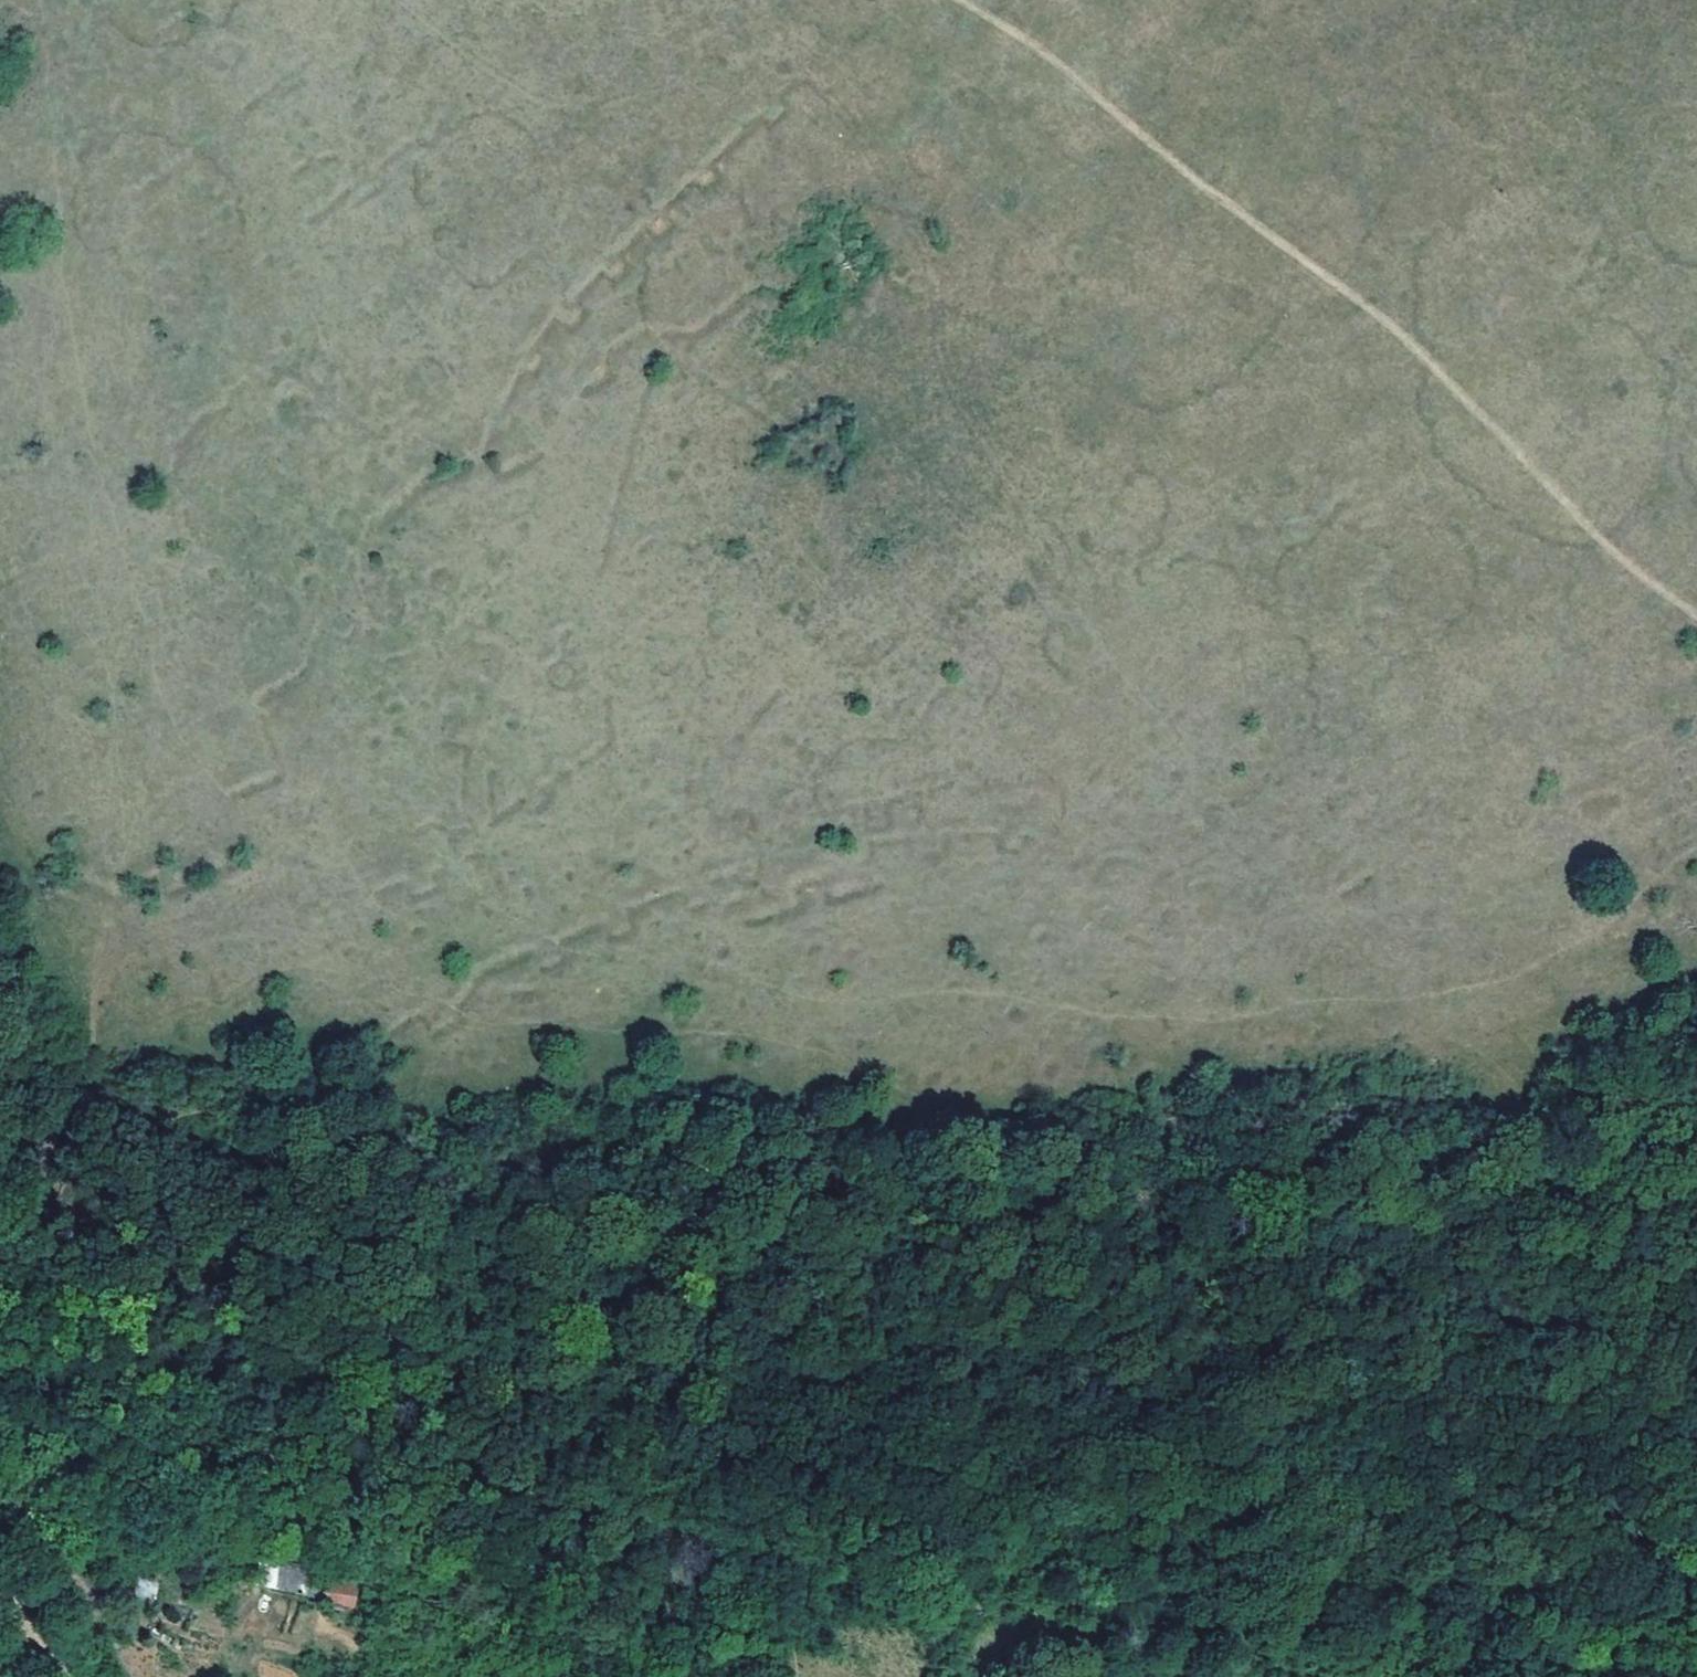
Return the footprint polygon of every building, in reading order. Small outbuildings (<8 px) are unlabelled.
[(275,1593),(302,1596),(306,1572),(278,1569),(275,1593)] [(351,1607),(353,1588),(326,1584),(327,1573),(306,1570),(306,1572),(302,1596),(323,1599),(322,1604),(351,1607)] [(326,1584),(353,1588),(354,1575),(328,1571),(327,1573),(326,1584)]
